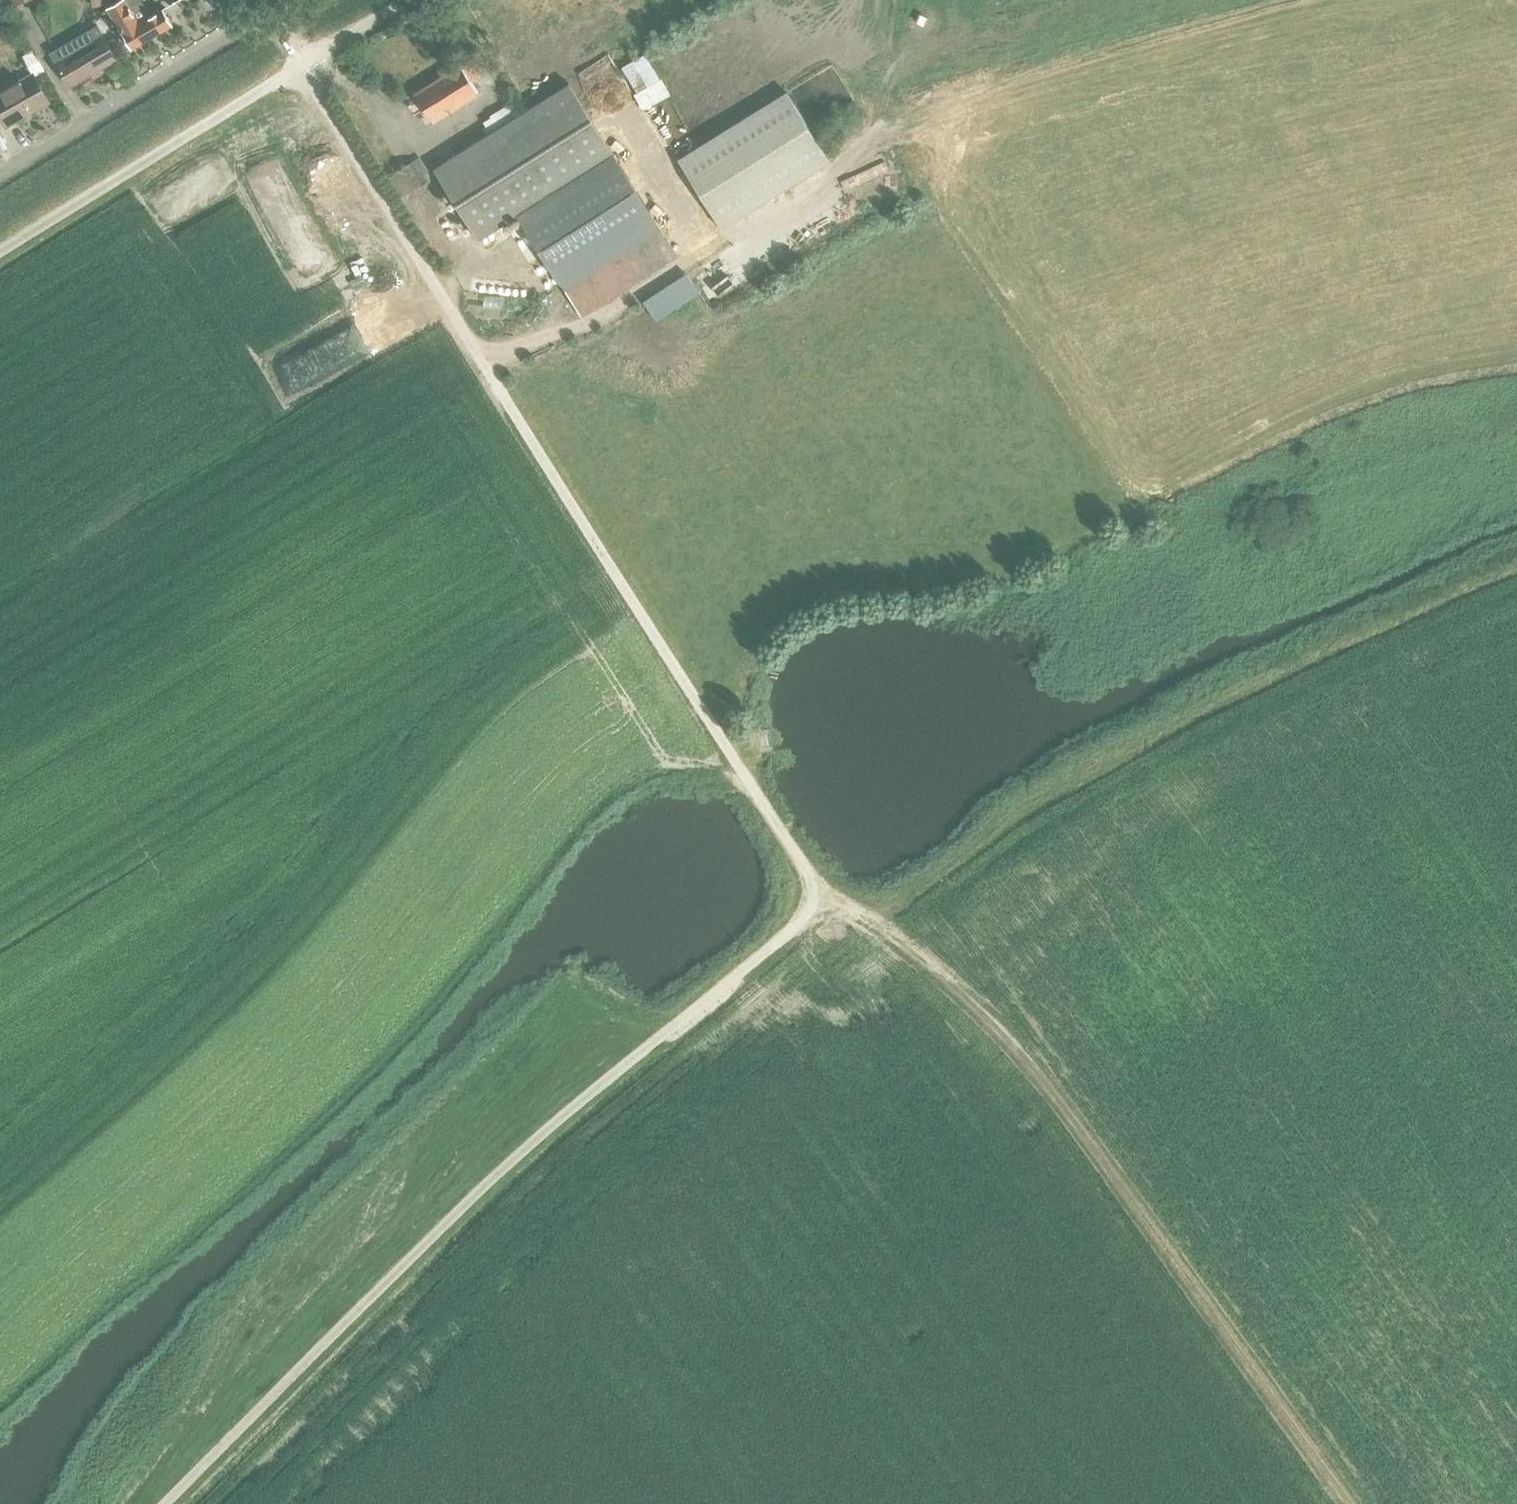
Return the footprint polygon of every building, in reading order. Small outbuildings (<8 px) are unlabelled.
[(110,8),(132,47),(178,19),(170,5),(151,16),(142,0),(124,0),(110,8)] [(119,36),(106,43),(95,26),(51,52),(70,85),(115,58),(109,50),(122,42),(119,36)] [(645,54),(622,67),(637,92),(634,94),(643,110),(671,95),(662,79),(660,80),(645,54)] [(470,60),(416,94),(434,122),(479,94),(472,81),(480,76),(470,60)] [(5,126),(47,101),(31,74),(19,81),(18,80),(0,91),(1,92),(0,93),(0,118),(5,126)] [(521,214),(615,154),(584,106),(569,83),(433,169),(447,191),(456,206),(479,240),(518,216),(521,214)] [(786,91),(678,159),(722,229),(831,161),(786,91)] [(486,115),(492,127),(520,112),(514,101),(486,115)] [(521,214),(518,216),(560,283),(657,222),(615,154),(521,214)] [(415,160),(423,174),(428,170),(420,157),(415,160)] [(657,222),(560,283),(581,317),(677,256),(657,222)] [(290,254),(289,233),(277,233),(277,244),(283,244),(283,254),(290,254)] [(709,256),(718,291),(748,284),(740,249),(709,256)] [(687,273),(644,301),(656,319),(699,290),(687,273)] [(1031,574),(1018,576),(1020,589),(1033,587),(1031,574)]
